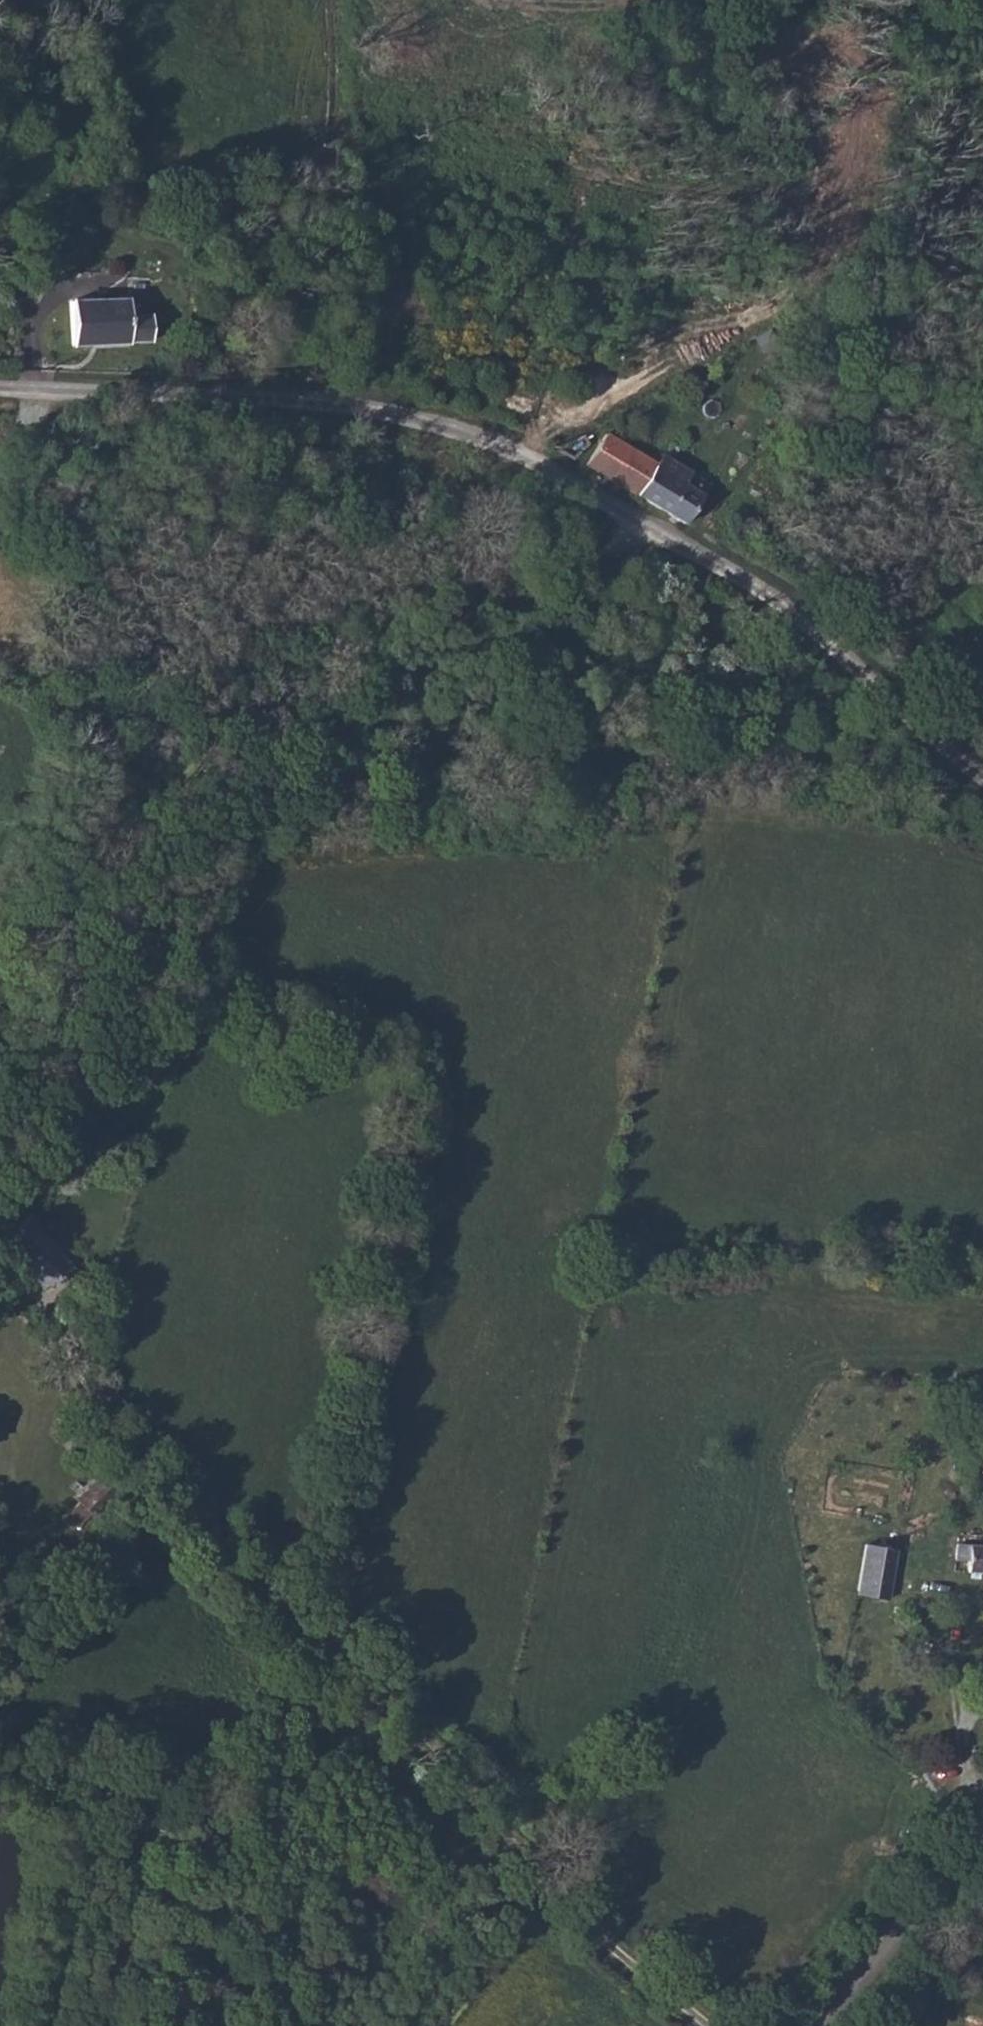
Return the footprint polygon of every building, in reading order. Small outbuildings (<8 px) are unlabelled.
[(547,410),(564,420),(649,468),(665,434),(668,435),(674,423),(623,396),(617,407),(564,379),(547,410)] [(29,1214),(21,1203),(11,1213),(9,1217),(7,1218),(6,1221),(6,1225),(10,1230),(2,1237),(44,1289),(71,1267),(29,1214)] [(893,1548),(863,1542),(854,1591),(884,1597),(893,1548)] [(961,1544),(960,1563),(970,1564),(970,1575),(982,1576),(982,1545),(961,1544)]
